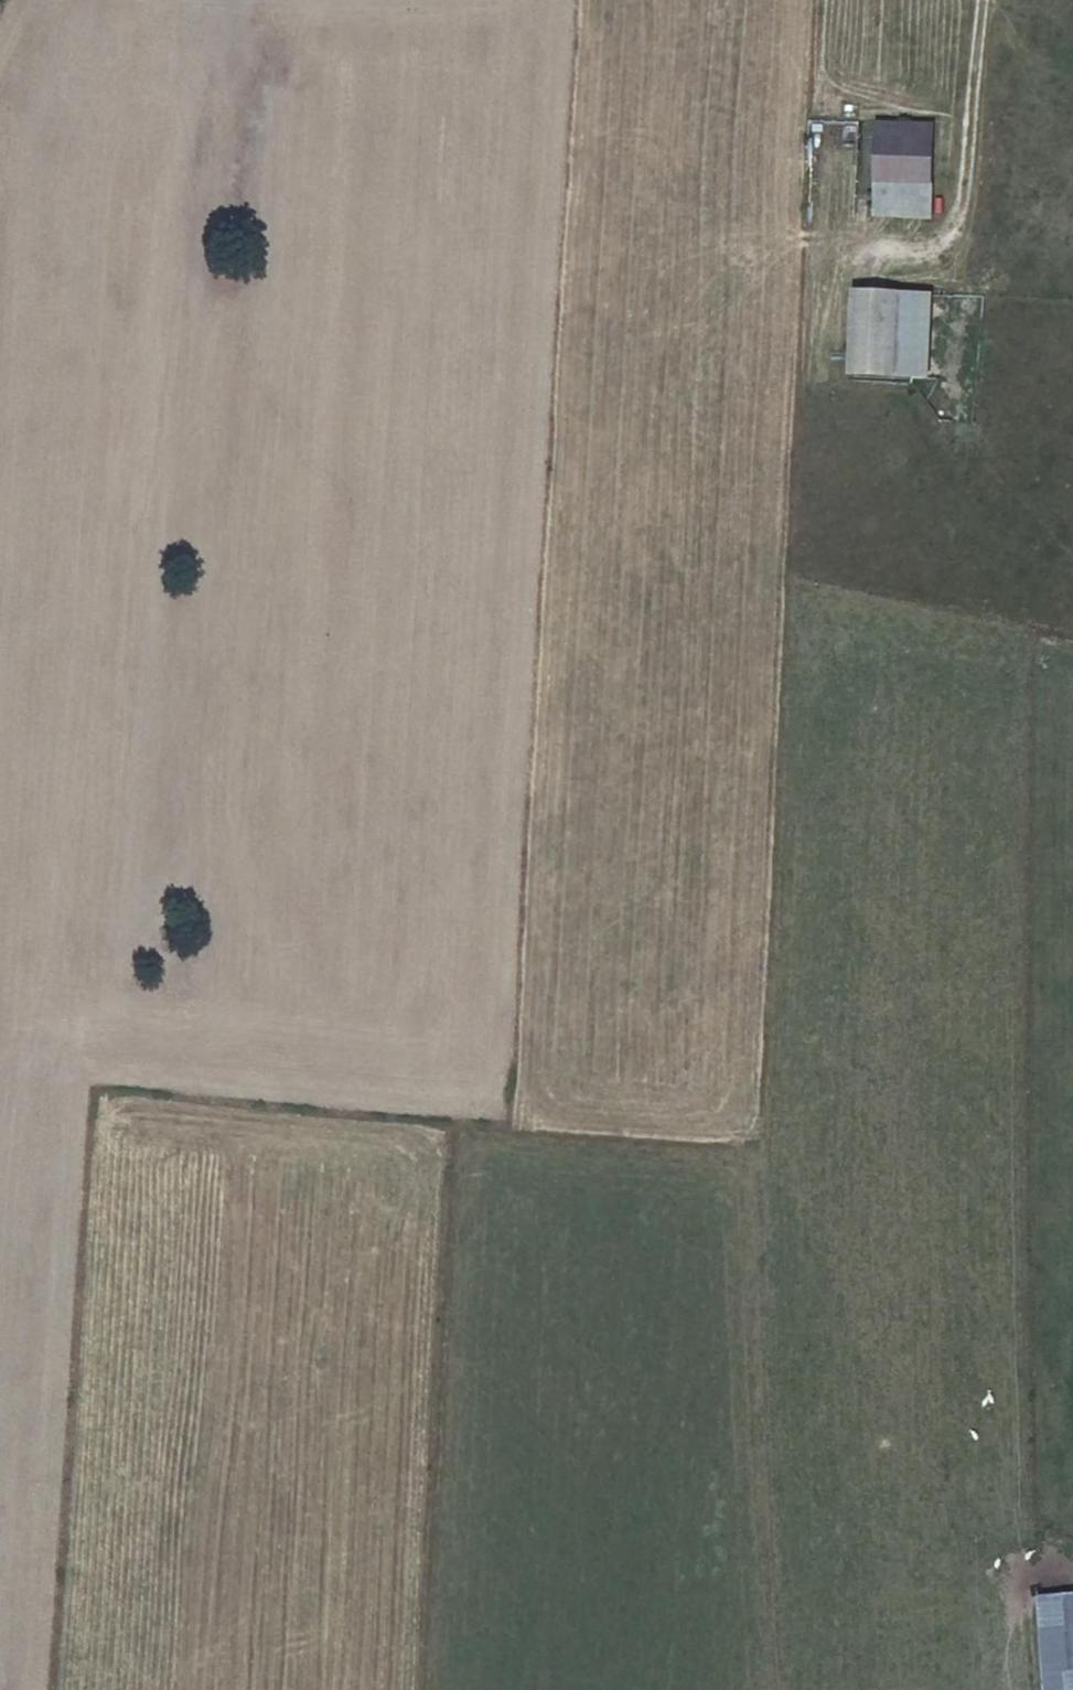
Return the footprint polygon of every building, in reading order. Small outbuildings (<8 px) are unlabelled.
[(937,111),(879,108),(876,167),(935,168),(937,111)] [(897,281),(855,279),(851,361),(892,363),(897,281)] [(937,284),(902,281),(898,362),(933,365),(937,284)] [(1043,1628),(1047,1689),(1071,1689),(1072,1689),(1072,1608),(1071,1591),(1041,1593),(1043,1628)]
